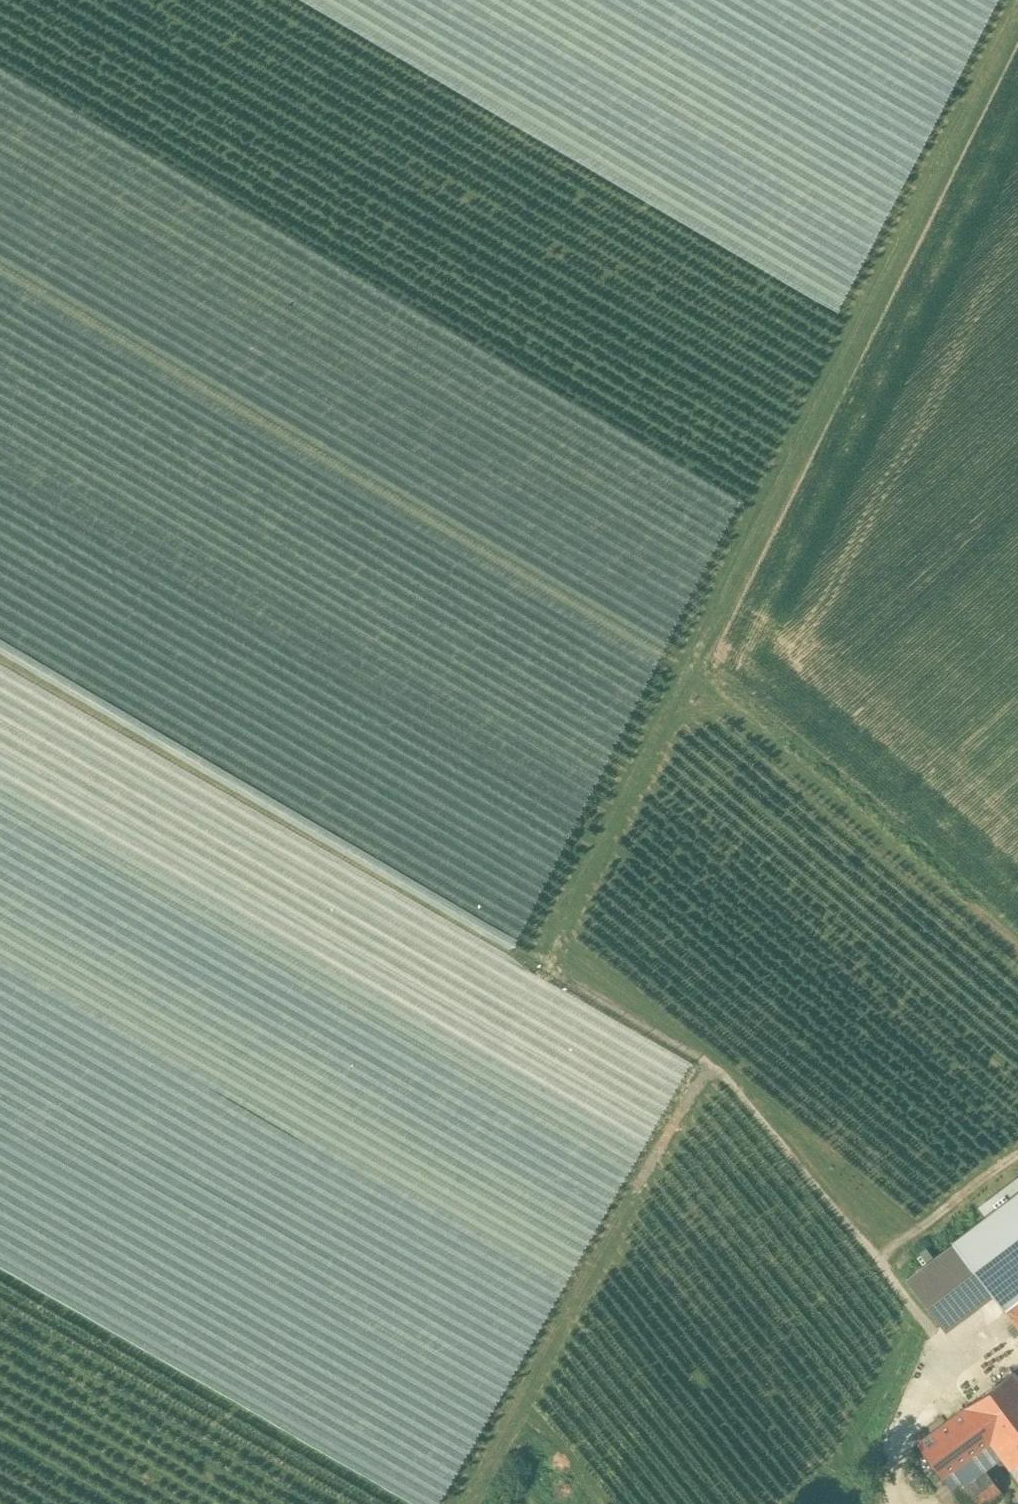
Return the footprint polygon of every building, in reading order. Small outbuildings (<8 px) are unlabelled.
[(946,1238),(894,1277),(934,1329),(986,1290),(946,1238)] [(1017,1323),(1017,1280),(997,1296),(1017,1323)] [(911,1444),(937,1480),(990,1442),(1017,1480),(1017,1385),(1009,1373),(911,1444)]
